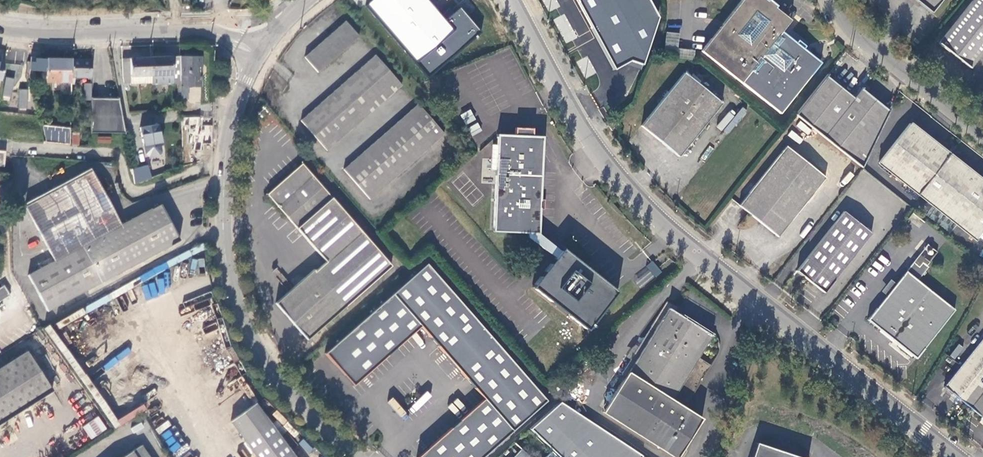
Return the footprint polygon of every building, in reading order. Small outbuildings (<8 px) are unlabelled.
[(426,0),(372,0),(364,7),(414,64),(452,30),(445,22),(426,0)] [(650,0),(577,0),(615,69),(631,60),(642,64),(659,17),(650,0)] [(819,64),(780,33),(785,28),(785,20),(759,0),(743,0),(700,54),(778,115),(819,64)] [(932,11),(941,0),(918,0),(932,11)] [(982,51),(982,0),(973,0),(938,44),(969,68),(982,51)] [(452,30),(414,64),(427,79),(482,31),(461,8),(445,22),(452,30)] [(564,14),(553,19),(566,43),(576,37),(564,14)] [(317,73),(359,37),(346,22),(304,58),(317,73)] [(665,46),(677,47),(679,33),(667,32),(665,46)] [(199,56),(180,56),(180,57),(181,86),(181,98),(187,98),(187,86),(199,86),(199,77),(199,56)] [(328,150),(401,86),(376,56),(302,121),(328,150)] [(36,60),(29,59),(29,72),(45,72),(46,80),(71,81),(71,76),(71,58),(36,57),(36,60)] [(130,58),(122,58),(123,77),(124,83),(131,83),(131,76),(152,76),(151,57),(130,57),(130,58)] [(152,83),(181,86),(180,57),(151,57),(152,76),(152,83)] [(90,59),(71,58),(71,76),(90,77),(90,59)] [(678,156),(720,103),(683,73),(640,126),(678,156)] [(856,97),(826,75),(795,115),(845,154),(861,168),(889,110),(863,89),(856,97)] [(152,83),(152,76),(131,76),(131,83),(131,84),(152,83)] [(2,97),(11,99),(15,79),(6,77),(2,97)] [(27,109),(28,89),(19,89),(18,109),(27,109)] [(119,99),(90,98),(90,100),(89,131),(126,132),(119,99)] [(443,134),(419,104),(345,168),(370,198),(443,134)] [(554,124),(550,115),(545,118),(549,126),(554,124)] [(201,117),(189,117),(188,140),(211,141),(212,125),(201,125),(201,117)] [(608,121),(613,129),(616,126),(619,124),(615,117),(608,121)] [(44,142),(41,122),(32,123),(36,141),(44,142)] [(908,123),(879,161),(974,236),(982,225),(982,182),(908,123)] [(70,127),(44,124),(47,142),(70,143),(70,127)] [(157,124),(139,127),(142,147),(143,149),(144,153),(147,156),(158,155),(160,149),(157,124)] [(518,126),(518,134),(535,135),(536,127),(518,126)] [(71,144),(79,145),(80,131),(72,131),(71,144)] [(497,189),(494,229),(528,231),(539,232),(541,207),(541,199),(545,136),(535,135),(518,134),(500,133),(497,189)] [(777,235),(824,177),(786,146),(739,204),(777,235)] [(198,149),(181,148),(181,166),(198,161),(198,149)] [(392,264),(303,162),(267,193),(325,261),(315,270),(313,268),(275,302),(306,337),(392,264)] [(148,163),(132,166),(134,181),(151,176),(148,163)] [(45,310),(180,238),(161,203),(121,224),(92,169),(23,206),(53,261),(26,275),(45,310)] [(872,232),(844,210),(798,270),(812,281),(825,292),(872,232)] [(555,245),(539,232),(528,231),(529,237),(546,249),(550,252),(556,257),(561,250),(555,245)] [(556,257),(533,286),(588,330),(619,291),(596,272),(587,265),(564,247),(561,250),(556,257)] [(646,266),(655,277),(661,272),(653,261),(646,266)] [(912,261),(904,270),(916,279),(926,266),(920,261),(917,265),(912,261)] [(324,352),(353,385),(421,326),(484,398),(417,456),(483,456),(548,400),(427,263),(324,352)] [(588,264),(587,265),(596,272),(597,271),(588,264)] [(640,288),(653,276),(645,268),(633,280),(640,288)] [(916,279),(904,270),(866,318),(916,357),(954,309),(916,279)] [(11,296),(5,286),(0,289),(0,303),(11,296)] [(668,300),(652,325),(655,328),(631,366),(626,363),(622,369),(626,372),(603,410),(676,456),(677,456),(701,416),(684,406),(710,363),(698,356),(710,334),(675,311),(678,306),(668,300)] [(982,418),(982,384),(977,380),(982,371),(982,334),(942,384),(960,399),(973,410),(982,418)] [(51,390),(27,351),(0,368),(0,423),(51,390)] [(384,361),(368,376),(373,381),(389,366),(384,361)] [(560,401),(531,428),(553,449),(562,456),(646,456),(560,401)] [(243,436),(258,455),(259,456),(294,456),(255,403),(230,421),(243,436)] [(82,426),(91,439),(107,428),(98,416),(82,426)] [(755,443),(751,456),(799,456),(755,443)] [(139,445),(121,456),(147,456),(139,445)] [(553,449),(545,456),(562,456),(553,449)]
